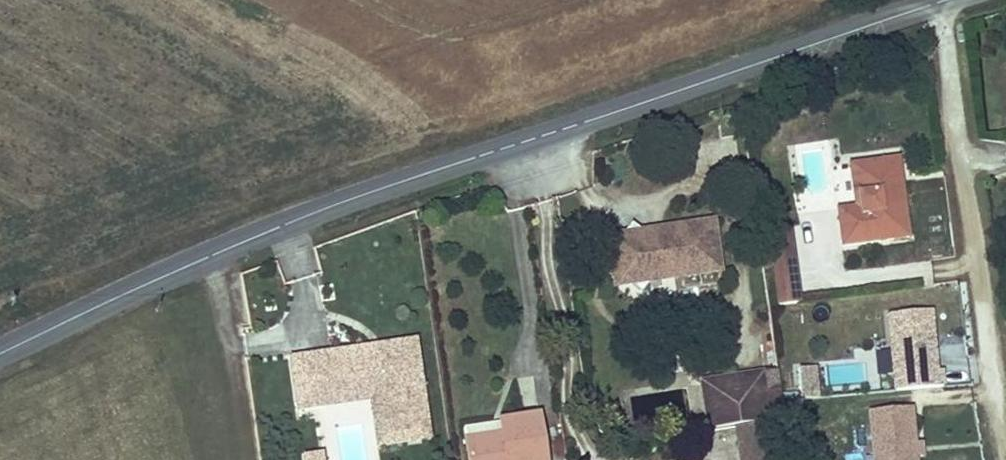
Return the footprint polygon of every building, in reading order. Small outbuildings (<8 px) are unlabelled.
[(852,231),(919,222),(909,142),(875,147),(879,172),(867,174),(869,191),(848,195),(852,231)] [(689,267),(747,256),(740,205),(690,214),(694,227),(684,229),(657,206),(625,243),(661,277),(678,257),(689,267)] [(937,311),(887,312),(889,389),(938,388),(937,311)] [(449,420),(435,321),(350,333),(357,375),(398,370),(406,426),(449,420)] [(395,428),(406,426),(398,370),(357,375),(350,333),(336,335),(344,388),(389,382),(395,428)] [(304,340),(312,393),(344,388),(336,335),(304,340)] [(951,381),(966,381),(965,344),(950,345),(951,381)] [(785,357),(743,362),(746,389),(726,392),(729,412),(759,408),(791,403),(787,373),(785,357)] [(746,389),(743,362),(723,365),(726,392),(746,389)] [(806,401),(802,371),(787,373),(791,403),(806,401)] [(556,396),(518,401),(518,404),(520,414),(483,419),(488,459),(520,459),(527,459),(526,454),(563,449),(556,396)] [(798,452),(791,403),(759,408),(765,457),(798,452)] [(483,419),(520,414),(518,404),(482,409),(483,419)] [(870,459),(918,459),(918,409),(870,409),(870,459)] [(758,449),(740,449),(740,459),(758,459),(758,449)] [(302,459),(324,459),(323,451),(301,453),(302,459)]
